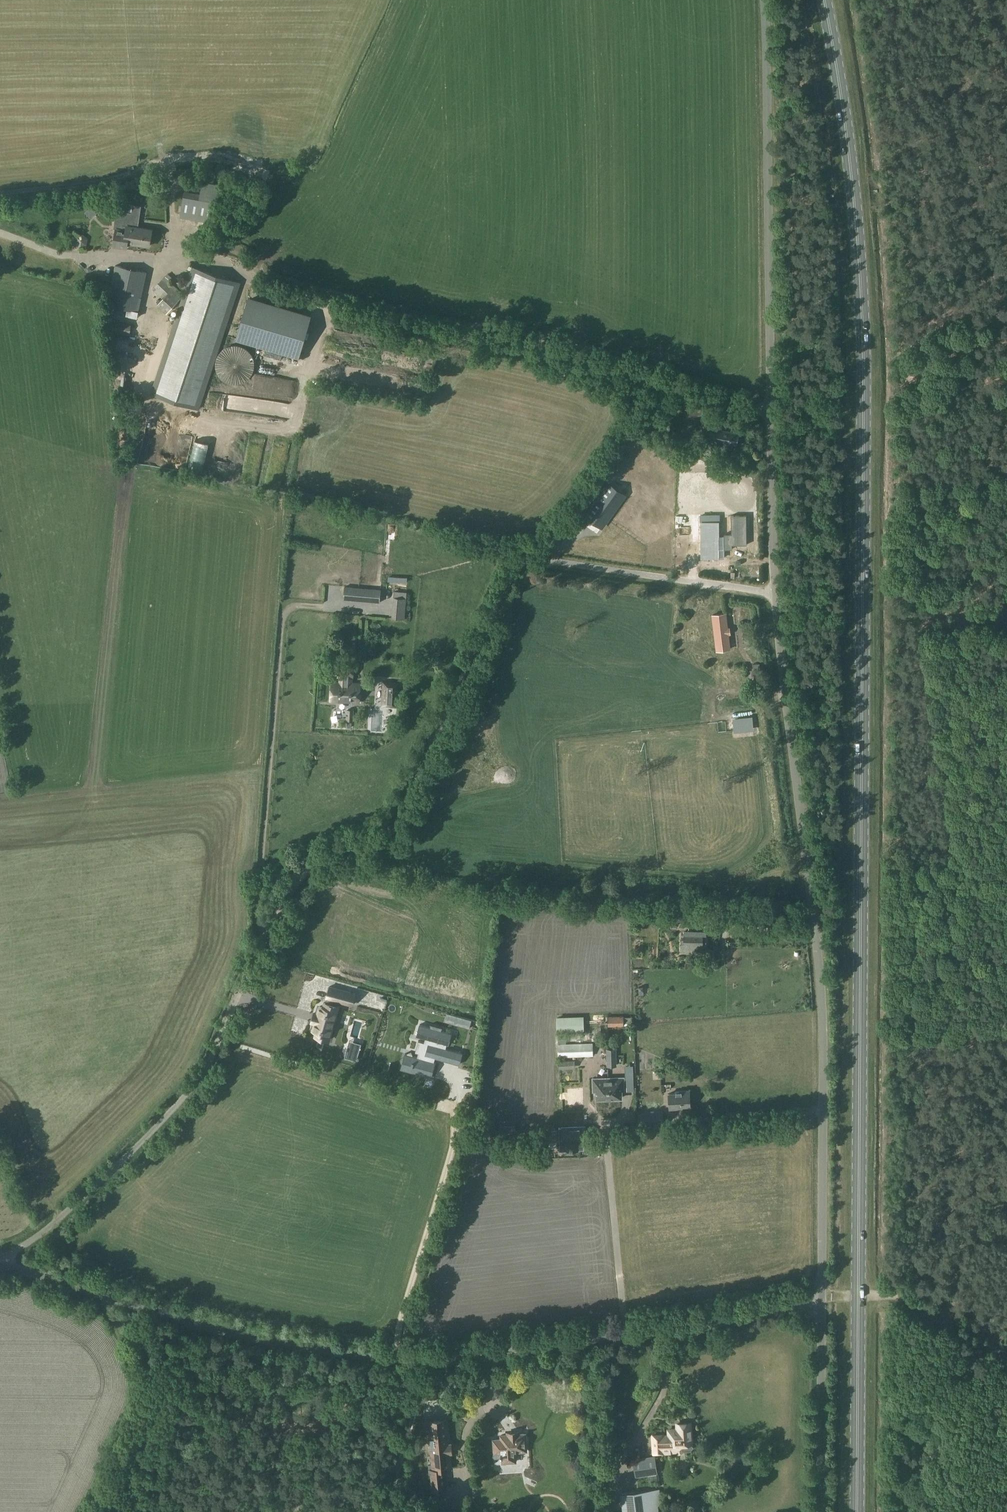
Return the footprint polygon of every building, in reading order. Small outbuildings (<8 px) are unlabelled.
[(254,177),(256,170),(256,169),(239,164),(236,172),(254,177)] [(182,219),(199,223),(202,206),(185,203),(182,219)] [(127,247),(128,242),(149,246),(152,229),(137,227),(141,207),(133,205),(131,213),(117,211),(114,226),(116,229),(114,245),(127,247)] [(86,244),(88,238),(82,233),(76,236),(75,243),(80,247),(86,244)] [(104,313),(114,316),(116,307),(138,312),(147,272),(115,265),(106,305),(104,313)] [(168,312),(172,308),(181,297),(150,394),(199,410),(241,282),(191,266),(183,293),(164,276),(152,288),(162,298),(158,302),(168,312)] [(105,331),(130,334),(131,325),(107,321),(105,331)] [(239,352),(303,363),(308,336),(303,336),(302,340),(296,339),(298,326),(270,321),(268,332),(243,328),(239,352)] [(668,401),(653,397),(650,406),(666,410),(668,401)] [(702,413),(698,405),(697,405),(690,409),(688,404),(683,406),(685,411),(681,413),(683,417),(685,421),(702,413)] [(720,422),(722,413),(713,412),(712,420),(720,422)] [(715,432),(710,431),(709,438),(714,439),(714,441),(735,445),(738,433),(716,429),(715,432)] [(716,452),(717,443),(709,441),(708,444),(701,442),(700,445),(700,444),(697,452),(699,453),(699,454),(710,457),(712,451),(716,452)] [(696,452),(697,452),(700,444),(692,443),(690,451),(696,452)] [(666,466),(670,455),(657,451),(653,462),(666,466)] [(680,465),(679,476),(692,476),(693,465),(680,465)] [(607,487),(593,510),(606,517),(620,494),(607,487)] [(732,550),(732,545),(747,545),(746,515),(731,515),(731,522),(731,536),(727,536),(727,529),(727,521),(702,522),(702,524),(702,530),(702,537),(702,558),(725,558),(725,551),(732,550)] [(616,563),(616,549),(602,548),(602,563),(616,563)] [(670,568),(672,554),(661,552),(659,566),(670,568)] [(401,573),(384,572),(384,583),(401,584),(401,573)] [(386,610),(387,588),(332,585),(331,607),(348,608),(348,595),(369,596),(369,609),(386,610)] [(525,599),(543,601),(544,595),(526,593),(525,599)] [(604,606),(591,603),(589,611),(602,614),(604,606)] [(683,619),(685,609),(679,607),(677,617),(683,619)] [(714,613),(693,610),(690,632),(710,635),(711,634),(714,634),(713,639),(726,641),(728,625),(716,623),(715,627),(712,626),(714,613)] [(659,624),(675,625),(675,619),(660,617),(659,624)] [(602,620),(600,635),(606,636),(608,621),(602,620)] [(539,636),(550,639),(551,632),(541,629),(539,636)] [(644,644),(646,632),(639,630),(637,642),(644,644)] [(657,642),(663,645),(667,636),(661,633),(657,642)] [(354,653),(354,642),(338,641),(338,653),(354,653)] [(602,671),(604,665),(606,656),(598,654),(595,669),(602,671)] [(622,670),(624,655),(618,654),(616,669),(622,670)] [(541,674),(543,665),(536,663),(535,667),(525,665),(524,670),(541,674)] [(488,679),(486,685),(501,690),(502,685),(488,679)] [(351,702),(352,683),(332,682),(331,701),(351,702)] [(552,695),(553,689),(537,686),(536,693),(552,695)] [(590,701),(606,703),(607,696),(591,695),(590,701)] [(621,700),(620,706),(637,708),(638,702),(621,700)] [(535,704),(534,713),(550,715),(550,709),(543,708),(543,705),(535,704)] [(369,715),(388,715),(388,708),(369,707),(369,715)] [(734,732),(754,730),(752,716),(733,718),(734,732)] [(629,727),(630,721),(624,720),(624,718),(618,717),(617,725),(629,727)] [(506,732),(521,734),(522,727),(507,725),(506,732)] [(530,725),(529,733),(544,735),(545,727),(530,725)] [(588,735),(587,742),(604,743),(604,736),(588,735)] [(485,740),(469,738),(468,746),(485,748),(485,740)] [(616,740),(615,747),(630,748),(630,742),(616,740)] [(531,774),(531,765),(522,764),(522,774),(531,774)] [(498,813),(509,813),(508,802),(498,802),(498,813)] [(561,831),(559,847),(567,848),(569,832),(561,831)] [(496,835),(497,847),(508,847),(507,834),(496,835)] [(698,932),(684,932),(684,953),(693,953),(693,945),(706,945),(706,935),(698,935),(698,932)] [(313,1021),(311,1029),(317,1031),(315,1036),(329,1040),(332,1027),(334,1028),(337,1019),(335,1019),(338,1006),(337,1006),(339,1001),(352,1004),(355,993),(329,986),(326,997),(327,997),(326,1002),(325,1002),(323,1007),(320,1006),(317,1005),(315,1013),(314,1013),(315,1014),(313,1021),(312,1020),(312,1021),(313,1021)] [(640,1015),(634,1015),(607,1016),(607,1026),(640,1026),(640,1015)] [(475,1023),(457,1017),(454,1028),(473,1033),(475,1023)] [(409,1057),(405,1074),(436,1082),(440,1065),(439,1065),(439,1063),(463,1070),(466,1057),(450,1052),(450,1050),(452,1050),(455,1038),(423,1029),(420,1042),(428,1044),(428,1047),(422,1045),(419,1057),(422,1058),(421,1061),(409,1057)] [(361,1043),(349,1040),(345,1056),(356,1060),(361,1043)] [(558,1044),(559,1057),(592,1056),(592,1043),(558,1044)] [(617,1066),(617,1049),(607,1049),(607,1067),(617,1066)] [(574,1068),(574,1061),(558,1061),(559,1069),(574,1068)] [(589,1092),(592,1092),(592,1100),(617,1099),(616,1091),(619,1091),(618,1079),(588,1080),(589,1092)] [(675,1091),(675,1093),(669,1093),(670,1108),(681,1108),(681,1106),(690,1105),(689,1090),(675,1091)] [(658,1113),(634,1114),(635,1124),(659,1122),(658,1113)] [(585,1126),(571,1127),(571,1137),(563,1137),(563,1150),(572,1149),(572,1141),(585,1140),(585,1126)] [(449,1453),(451,1452),(450,1444),(448,1444),(446,1420),(428,1421),(432,1470),(429,1470),(431,1491),(446,1489),(444,1469),(450,1469),(449,1453)] [(691,1450),(693,1446),(691,1445),(689,1423),(677,1424),(677,1429),(668,1430),(669,1435),(662,1436),(662,1435),(652,1435),(653,1452),(672,1451),(672,1446),(680,1446),(685,1450),(691,1450)] [(515,1435),(515,1433),(510,1433),(510,1435),(500,1436),(501,1440),(493,1440),(494,1453),(501,1453),(502,1463),(515,1462),(514,1451),(520,1450),(520,1451),(526,1451),(525,1434),(515,1435)] [(627,1443),(631,1437),(626,1434),(622,1441),(627,1443)] [(635,1477),(658,1474),(655,1456),(632,1459),(635,1477)] [(508,1462),(505,1475),(520,1479),(523,1466),(508,1462)] [(499,1466),(492,1469),(496,1478),(503,1475),(499,1466)] [(659,1510),(656,1489),(620,1493),(623,1511),(659,1511),(659,1510)]
